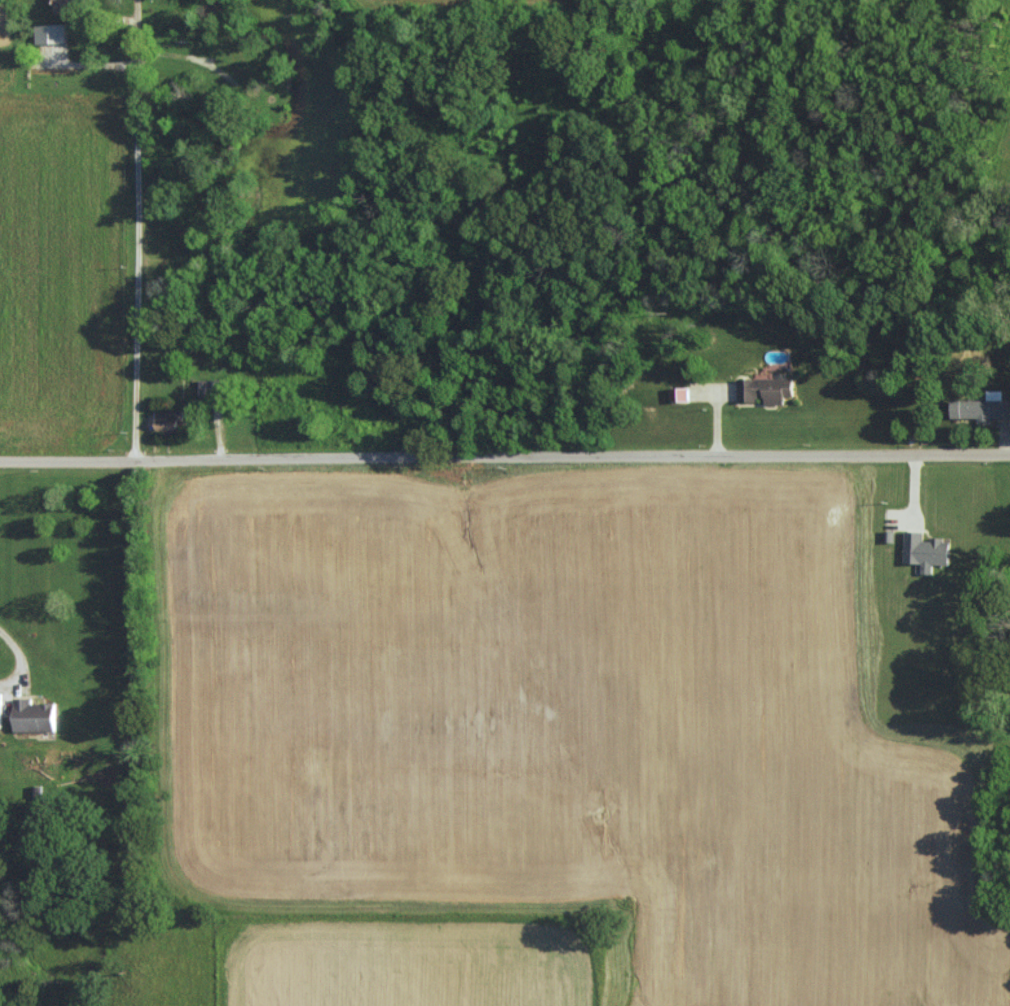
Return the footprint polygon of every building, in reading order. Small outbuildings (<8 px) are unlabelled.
[(86,7),(85,0),(53,0),(55,11),(86,7)] [(66,23),(35,24),(36,43),(66,42),(66,23)] [(738,378),(738,400),(764,400),(764,404),(785,403),(785,396),(794,396),(794,377),(738,378)] [(689,387),(671,387),(671,401),(689,401),(689,387)] [(951,418),(978,418),(978,422),(991,422),(991,418),(1009,418),(1009,398),(995,398),(995,392),(987,392),(987,400),(951,400),(951,418)] [(180,432),(181,410),(156,409),(155,431),(180,432)] [(904,563),(922,563),(921,573),(932,573),(933,564),(949,565),(950,539),(923,538),(924,531),(905,530),(904,563)] [(54,702),(29,703),(29,697),(13,698),(14,732),(55,731),(54,702)]
